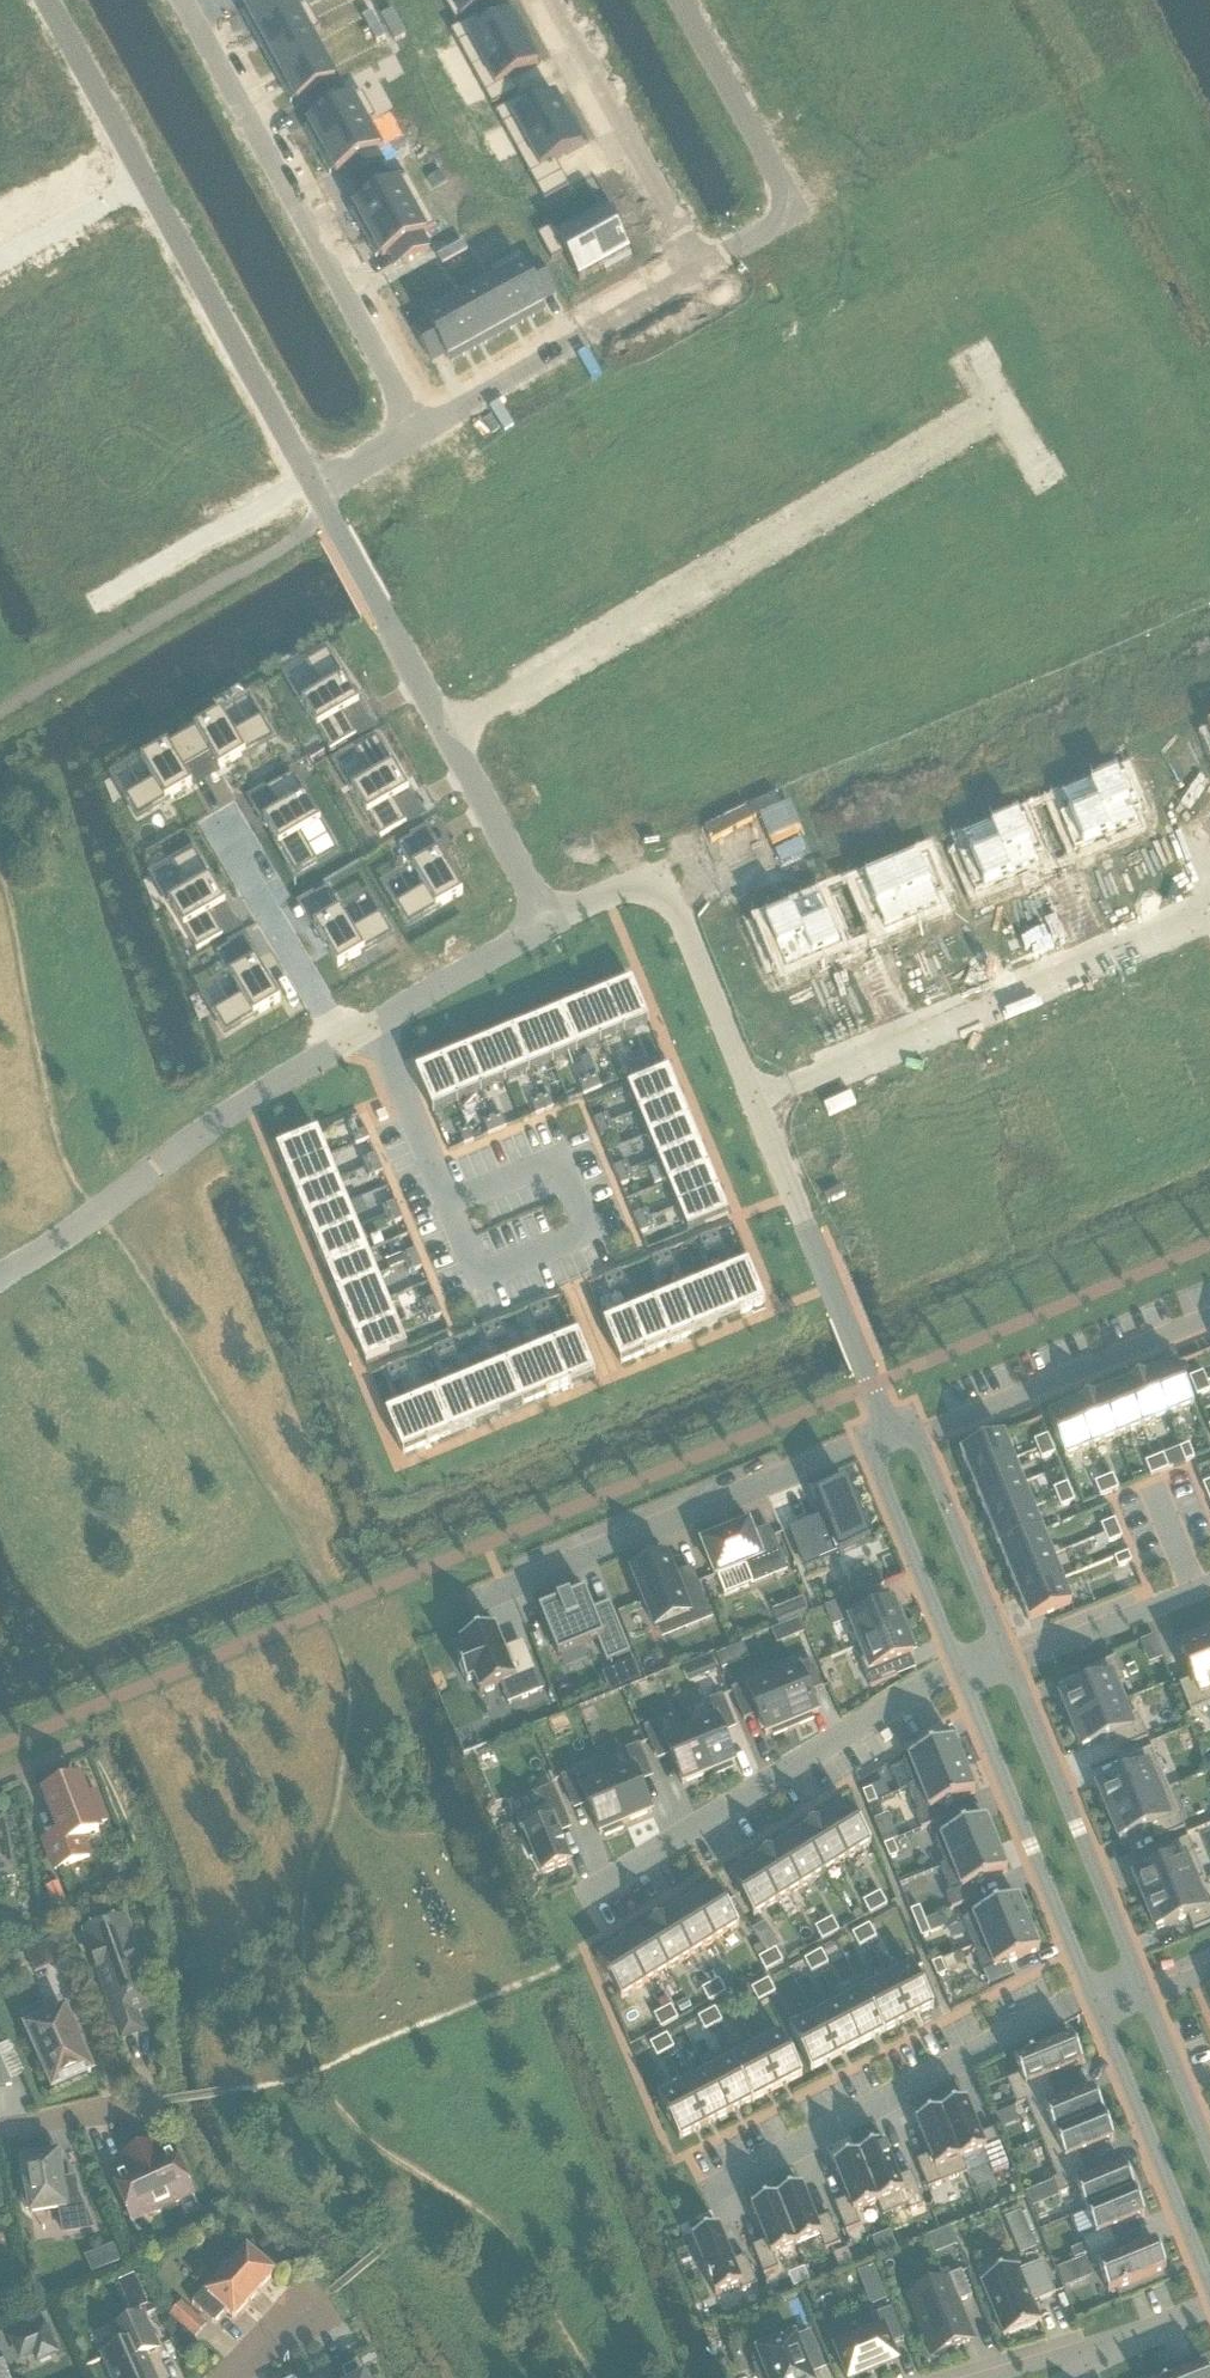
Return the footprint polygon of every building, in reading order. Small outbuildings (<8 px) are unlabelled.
[(247,10),(260,34),(308,7),(307,6),(298,12),(291,0),(265,0),(247,10)] [(444,0),(457,24),(500,0),(444,0)] [(308,7),(260,34),(272,56),(321,30),(308,7)] [(392,12),(382,18),(389,30),(399,24),(392,12)] [(372,14),(363,19),(370,32),(379,27),(372,14)] [(477,19),(452,33),(472,70),(529,39),(516,14),(484,31),(477,19)] [(399,24),(389,30),(396,43),(406,37),(399,24)] [(379,27),(370,32),(377,44),(386,40),(379,27)] [(321,30),(272,56),(285,79),(323,58),(311,36),(321,31),(321,30)] [(529,39),(472,70),(493,107),(518,94),(511,81),(539,66),(526,42),(530,40),(529,39)] [(323,58),(285,79),(298,102),(336,81),(323,58)] [(0,67),(0,69),(7,82),(16,77),(8,62),(0,67)] [(323,117),(309,124),(323,149),(376,120),(363,95),(349,102),(342,89),(316,104),(323,117)] [(522,100),(497,114),(517,151),(574,120),(574,119),(569,121),(556,98),(529,113),(522,100)] [(376,120),(323,149),(337,174),(350,166),(357,179),(383,165),(376,152),(385,147),(372,123),(377,120),(376,120)] [(574,120),(517,151),(538,189),(563,175),(556,163),(588,145),(574,120)] [(369,201),(355,208),(369,233),(422,203),(409,179),(395,186),(388,173),(362,188),(369,201)] [(563,175),(538,189),(545,202),(570,188),(563,175)] [(422,203),(369,233),(383,258),(396,250),(403,263),(429,249),(422,236),(436,228),(422,203)] [(613,209),(582,226),(607,273),(632,259),(615,229),(622,225),(613,209)] [(553,229),(539,237),(552,262),(565,255),(580,283),(604,269),(607,274),(607,273),(582,226),(558,239),(553,229)] [(464,243),(451,250),(456,259),(468,252),(464,243)] [(451,250),(438,258),(443,266),(456,259),(451,250)] [(519,258),(494,271),(520,320),(545,306),(540,296),(553,289),(538,263),(525,270),(519,258)] [(474,289),(473,290),(497,333),(520,320),(494,271),(493,272),(499,282),(477,294),(474,289)] [(473,290),(449,303),(473,346),(497,333),(473,290)] [(415,330),(415,331),(429,357),(442,349),(448,360),(473,346),(449,303),(448,303),(451,308),(427,321),(428,323),(415,330)] [(160,341),(151,346),(159,360),(168,355),(160,341)] [(151,346),(142,350),(150,365),(159,360),(151,346)] [(10,368),(0,350),(0,373),(10,368)] [(113,367),(104,372),(111,386),(121,381),(113,367)] [(104,372),(95,377),(102,391),(111,386),(104,372)] [(67,392),(58,397),(66,411),(75,406),(67,392)] [(58,397),(49,402),(57,416),(66,411),(58,397)] [(20,418),(11,423),(18,437),(27,432),(20,418)] [(11,423),(2,428),(9,442),(18,437),(11,423)] [(323,691),(303,703),(318,730),(331,752),(345,744),(357,736),(344,715),(360,705),(328,651),(306,664),(323,691)] [(222,713),(182,737),(197,763),(211,755),(220,770),(274,739),(261,717),(234,733),(222,713)] [(153,781),(126,797),(138,818),(192,786),(183,771),(197,763),(182,737),(142,761),(153,781)] [(372,779),(352,791),(368,817),(381,839),(395,831),(407,823),(394,802),(409,792),(377,738),(356,751),(372,779)] [(1128,774),(1092,789),(1112,838),(1140,827),(1135,815),(1144,812),(1128,774)] [(280,812),(264,821),(296,875),(317,862),(301,835),(321,823),(306,796),(293,775),(279,783),(267,790),(280,812)] [(1194,786),(1206,815),(1209,813),(1209,779),(1194,786)] [(1069,812),(1060,816),(1076,854),(1112,838),(1092,789),(1064,801),(1069,812)] [(1029,815),(992,830),(1013,880),(1041,868),(1036,857),(1044,853),(1029,815)] [(969,854),(961,857),(977,895),(1013,880),(992,830),(965,842),(969,854)] [(424,888),(396,904),(409,926),(463,894),(439,853),(425,861),(412,839),(399,846),(412,868),(424,888)] [(189,892),(169,903),(185,930),(197,952),(211,944),(223,936),(211,915),(226,906),(194,851),(173,864),(189,892)] [(929,857),(893,872),(914,921),(942,910),(937,898),(945,895),(929,857)] [(893,872),(857,887),(873,925),(881,921),(886,933),(914,921),(893,872)] [(329,918),(314,926),(339,968),(393,936),(380,914),(353,931),(341,911),(328,889),(316,896),(329,918)] [(822,902),(794,914),(814,963),(851,948),(835,910),(827,914),(822,902)] [(1098,904),(1084,910),(1093,932),(1107,926),(1098,904)] [(1084,910),(1070,916),(1079,938),(1093,932),(1084,910)] [(794,914),(758,929),(773,966),(782,963),(787,975),(814,963),(794,914)] [(999,945),(985,951),(994,974),(1008,968),(999,945)] [(242,996),(214,1012),(227,1034),(281,1002),(256,960),(242,969),(229,947),(217,954),(230,976),(242,996)] [(985,951),(970,957),(979,980),(994,974),(985,951)] [(1145,967),(1117,979),(1126,1001),(1155,989),(1145,967)] [(632,982),(608,992),(625,1033),(650,1023),(650,1022),(633,982),(632,982)] [(900,987),(885,993),(895,1015),(909,1009),(900,987)] [(608,992),(584,1002),(601,1043),(625,1033),(608,992)] [(885,993),(871,999),(880,1021),(895,1015),(885,993)] [(584,1002),(560,1012),(577,1053),(601,1043),(584,1002)] [(560,1012),(536,1022),(553,1063),(577,1053),(560,1012)] [(536,1022),(512,1032),(529,1073),(553,1063),(536,1022)] [(801,1028),(787,1034),(796,1056),(810,1050),(801,1028)] [(512,1032),(488,1042),(505,1083),(529,1073),(512,1032)] [(488,1042),(465,1051),(482,1093),(505,1083),(488,1042)] [(465,1051),(441,1061),(458,1102),(482,1093),(465,1051)] [(645,1055),(636,1059),(641,1072),(650,1068),(645,1055)] [(636,1059),(627,1062),(632,1075),(641,1072),(636,1059)] [(417,1071),(416,1071),(433,1112),(458,1102),(441,1061),(417,1071)] [(669,1070),(628,1088),(638,1112),(680,1095),(670,1071),(669,1070)] [(597,1074),(588,1078),(593,1091),(602,1088),(597,1074)] [(588,1078),(579,1082),(584,1095),(593,1091),(588,1078)] [(845,1093),(816,1105),(826,1127),(854,1115),(845,1093)] [(549,1094),(540,1098),(545,1111),(554,1108),(549,1094)] [(680,1095),(638,1112),(648,1136),(690,1119),(680,1095)] [(540,1098),(531,1102),(536,1115),(545,1111),(540,1098)] [(501,1114),(493,1118),(498,1131),(507,1127),(501,1114)] [(608,1114),(595,1120),(598,1129),(612,1123),(608,1114)] [(493,1118),(484,1121),(489,1135),(498,1131),(493,1118)] [(690,1119),(648,1136),(658,1160),(699,1143),(690,1119)] [(612,1123),(598,1129),(602,1138),(615,1132),(612,1123)] [(468,1128),(459,1131),(465,1145),(474,1141),(468,1128)] [(366,1130),(353,1136),(357,1145),(370,1139),(366,1130)] [(318,1132),(277,1149),(278,1149),(288,1174),(329,1157),(318,1132)] [(699,1143),(658,1160),(668,1184),(709,1167),(699,1143)] [(376,1154),(363,1160),(367,1169),(380,1163),(376,1154)] [(329,1157),(288,1174),(298,1197),(339,1180),(329,1157)] [(628,1162),(614,1168),(618,1177),(631,1171),(628,1162)] [(380,1163),(367,1169),(370,1178),(384,1172),(380,1163)] [(709,1167),(668,1184),(678,1208),(719,1191),(709,1167)] [(631,1171),(618,1177),(622,1186),(635,1180),(631,1171)] [(866,1202),(858,1206),(871,1238),(910,1221),(889,1172),(859,1185),(866,1202)] [(339,1180),(298,1197),(307,1221),(349,1204),(339,1180)] [(719,1191),(678,1208),(688,1232),(729,1215),(719,1191)] [(396,1202),(383,1207),(386,1216),(400,1211),(396,1202)] [(349,1204),(307,1221),(317,1245),(358,1228),(349,1204)] [(647,1210),(634,1215),(638,1224),(651,1219),(647,1210)] [(400,1211),(386,1216),(390,1225),(403,1220),(400,1211)] [(651,1219),(638,1224),(641,1233),(655,1228),(651,1219)] [(358,1228),(317,1245),(327,1269),(368,1252),(358,1228)] [(717,1231),(708,1235),(714,1248),(723,1244),(717,1231)] [(708,1235),(699,1238),(705,1252),(714,1248),(708,1235)] [(416,1250),(402,1255),(406,1264),(419,1259),(416,1250)] [(670,1251),(661,1254),(666,1268),(675,1264),(670,1251)] [(368,1252),(327,1269),(337,1293),(378,1276),(368,1252)] [(661,1254),(652,1258),(657,1271),(666,1268),(661,1254)] [(419,1259),(406,1264),(410,1273),(423,1268),(419,1259)] [(749,1263),(724,1273),(741,1314),(766,1304),(750,1265),(749,1263)] [(622,1270),(613,1274),(618,1287),(627,1284),(622,1270)] [(724,1273),(700,1283),(717,1324),(741,1314),(724,1273)] [(613,1274),(604,1278),(609,1291),(618,1287),(613,1274)] [(378,1276),(337,1293),(347,1317),(388,1300),(378,1276)] [(700,1283),(676,1293),(693,1334),(717,1324),(700,1283)] [(676,1293),(652,1303),(669,1344),(693,1334),(676,1293)] [(435,1298),(422,1303),(426,1312),(439,1307),(435,1298)] [(388,1300),(347,1317),(357,1341),(398,1324),(388,1300)] [(547,1301),(538,1305),(544,1318),(553,1314),(547,1301)] [(652,1303),(629,1313),(646,1354),(669,1344),(652,1303)] [(538,1305),(529,1309),(535,1322),(544,1318),(538,1305)] [(439,1307),(426,1312),(429,1321),(443,1315),(439,1307)] [(629,1313),(604,1323),(621,1364),(622,1364),(646,1354),(629,1313)] [(500,1321),(491,1325),(496,1338),(505,1334),(500,1321)] [(398,1324),(357,1341),(367,1365),(408,1348),(398,1324)] [(491,1325),(482,1328),(487,1342),(496,1338),(491,1325)] [(579,1333),(555,1343),(572,1385),(596,1375),(596,1374),(579,1334),(579,1333)] [(452,1341),(443,1345),(449,1358),(458,1354),(452,1341)] [(555,1343),(531,1353),(548,1394),(572,1385),(555,1343)] [(443,1345),(434,1348),(439,1362),(449,1358),(443,1345)] [(531,1353),(507,1363),(524,1404),(548,1394),(531,1353)] [(404,1361),(395,1364),(401,1378),(410,1374),(404,1361)] [(507,1363),(483,1373),(500,1414),(524,1404),(507,1363)] [(395,1364),(386,1368),(392,1381),(401,1378),(395,1364)] [(1176,1365),(1151,1375),(1168,1417),(1194,1407),(1176,1365)] [(1194,1386),(1208,1381),(1205,1372),(1191,1377),(1194,1386)] [(483,1373),(459,1383),(476,1424),(500,1414),(483,1373)] [(1125,1386),(1142,1428),(1168,1417),(1151,1375),(1125,1386)] [(1208,1381),(1194,1386),(1198,1395),(1209,1391),(1209,1385),(1208,1381)] [(459,1383),(435,1393),(452,1434),(476,1424),(459,1383)] [(1125,1386),(1100,1396),(1117,1438),(1142,1428),(1125,1386)] [(435,1393),(412,1403),(429,1444),(452,1434),(435,1393)] [(1091,1448),(1117,1438),(1100,1396),(1074,1406),(1091,1448)] [(412,1403),(386,1413),(387,1413),(404,1454),(429,1444),(412,1403)] [(1066,1459),(1091,1448),(1074,1406),(1049,1417),(1066,1459)] [(961,1452),(971,1476),(1013,1459),(1003,1435),(961,1452)] [(1038,1450),(1052,1445),(1049,1436),(1035,1441),(1038,1450)] [(1038,1450),(1042,1459),(1056,1454),(1052,1445),(1038,1450)] [(1189,1445),(1180,1449),(1186,1462),(1195,1458),(1189,1445)] [(1154,1459),(1160,1472),(1169,1469),(1164,1455),(1154,1459)] [(971,1476),(981,1500),(1023,1483),(1013,1459),(971,1476)] [(1160,1472),(1154,1459),(1145,1463),(1150,1476),(1160,1472)] [(1113,1476),(1104,1479),(1110,1493),(1119,1489),(1113,1476)] [(1101,1496),(1110,1493),(1104,1479),(1095,1483),(1101,1496)] [(1033,1508),(1023,1483),(981,1500),(991,1525),(1033,1508)] [(1054,1489),(1058,1498),(1072,1493),(1068,1484),(1054,1489)] [(816,1522),(815,1519),(788,1529),(799,1556),(826,1545),(823,1539),(832,1535),(840,1555),(871,1542),(848,1485),(816,1497),(825,1518),(816,1522)] [(1075,1502),(1072,1493),(1058,1498),(1061,1507),(1075,1502)] [(991,1525),(1001,1549),(1043,1532),(1033,1508),(991,1525)] [(1105,1534),(1119,1529),(1115,1520),(1101,1525),(1105,1534)] [(721,1536),(703,1543),(716,1577),(718,1576),(725,1594),(754,1582),(755,1584),(788,1571),(774,1536),(756,1543),(749,1525),(731,1532),(730,1528),(728,1529),(729,1533),(722,1536),(721,1531),(719,1532),(721,1536)] [(1119,1529),(1105,1534),(1109,1543),(1122,1538),(1119,1529)] [(1043,1532),(1001,1549),(1010,1573),(1052,1556),(1043,1532)] [(1115,1558),(1119,1567),(1132,1562),(1129,1553),(1115,1558)] [(1020,1597),(1062,1580),(1052,1556),(1010,1573),(1020,1597)] [(697,1580),(679,1587),(667,1558),(633,1572),(656,1628),(685,1616),(690,1627),(712,1618),(697,1580)] [(1062,1580),(1020,1597),(1030,1622),(1072,1605),(1062,1580)] [(586,1592),(540,1610),(558,1656),(598,1640),(607,1663),(631,1654),(611,1603),(593,1610),(586,1592)] [(850,1597),(826,1607),(833,1626),(846,1621),(847,1622),(850,1620),(861,1646),(908,1627),(900,1607),(895,1609),(893,1602),(873,1611),(868,1597),(852,1603),(850,1597)] [(861,1646),(855,1648),(872,1688),(898,1677),(893,1664),(914,1655),(912,1649),(916,1647),(908,1627),(861,1646)] [(495,1630),(497,1629),(496,1628),(459,1643),(460,1644),(461,1644),(467,1658),(459,1661),(459,1659),(457,1660),(467,1684),(468,1683),(468,1682),(475,1679),(481,1693),(480,1693),(480,1695),(502,1686),(509,1704),(543,1691),(527,1652),(508,1660),(495,1630)] [(1209,1706),(1209,1644),(1207,1637),(1181,1648),(1194,1680),(1180,1685),(1191,1713),(1209,1706)] [(1072,1723),(1127,1700),(1120,1685),(1126,1682),(1116,1658),(1088,1670),(1093,1683),(1062,1696),(1072,1723)] [(800,1671),(775,1681),(794,1729),(814,1720),(812,1716),(819,1713),(810,1694),(823,1688),(812,1661),(799,1667),(800,1671)] [(636,1662),(624,1667),(631,1683),(643,1679),(636,1662)] [(794,1729),(775,1681),(750,1692),(746,1683),(732,1690),(744,1721),(758,1715),(766,1735),(772,1732),(774,1737),(794,1729)] [(715,1715),(689,1725),(709,1773),(714,1771),(716,1776),(733,1769),(731,1764),(736,1763),(721,1728),(734,1722),(723,1695),(709,1701),(715,1715)] [(1127,1700),(1072,1723),(1083,1749),(1115,1736),(1121,1750),(1149,1739),(1138,1713),(1128,1718),(1122,1704),(1127,1702),(1127,1700)] [(709,1773),(689,1725),(688,1726),(691,1731),(665,1741),(658,1722),(644,1728),(655,1755),(668,1749),(683,1784),(709,1773)] [(954,1740),(904,1760),(914,1786),(909,1788),(909,1789),(965,1766),(954,1740)] [(606,1775),(626,1823),(652,1811),(638,1777),(651,1772),(640,1745),(626,1750),(632,1764),(606,1775)] [(1098,1787),(1109,1813),(1169,1789),(1153,1749),(1125,1760),(1130,1774),(1098,1787)] [(965,1766),(909,1789),(919,1814),(917,1815),(923,1829),(949,1819),(944,1806),(976,1793),(965,1766)] [(626,1823),(606,1775),(580,1786),(574,1772),(561,1778),(572,1804),(585,1799),(600,1834),(604,1832),(606,1837),(624,1829),(622,1824),(626,1823)] [(108,1821),(97,1794),(86,1798),(79,1780),(45,1793),(61,1834),(44,1840),(56,1870),(90,1857),(83,1838),(99,1832),(97,1826),(108,1821)] [(543,1875),(571,1864),(555,1829),(569,1823),(554,1786),(540,1792),(546,1805),(519,1817),(528,1838),(523,1840),(531,1859),(536,1857),(543,1875)] [(872,1789),(863,1792),(868,1806),(877,1802),(872,1789)] [(1185,1829),(1169,1789),(1109,1813),(1120,1840),(1152,1827),(1157,1840),(1185,1829)] [(848,1805),(824,1820),(848,1859),(872,1844),(848,1805)] [(986,1819),(936,1840),(946,1865),(941,1867),(941,1868),(997,1845),(986,1819)] [(825,1873),(848,1859),(824,1820),(800,1834),(825,1873)] [(16,1877),(12,1853),(6,1854),(2,1825),(0,1825),(0,1880),(16,1877)] [(879,1832),(884,1845),(893,1842),(888,1828),(879,1832)] [(800,1834),(777,1849),(802,1888),(825,1873),(800,1834)] [(1135,1877),(1146,1904),(1206,1879),(1189,1839),(1162,1850),(1167,1864),(1135,1877)] [(893,1842),(884,1845),(890,1859),(898,1855),(893,1842)] [(997,1845),(941,1868),(951,1893),(946,1895),(952,1909),(979,1898),(974,1886),(1008,1872),(997,1845)] [(778,1902),(802,1888),(777,1849),(754,1863),(778,1902)] [(778,1902),(754,1863),(730,1878),(754,1917),(778,1902)] [(1206,1879),(1146,1904),(1157,1930),(1189,1917),(1194,1931),(1209,1924),(1209,1908),(1206,1910),(1195,1884),(1206,1880),(1206,1879)] [(60,1885),(47,1889),(53,1905),(66,1900),(60,1885)] [(715,1887),(691,1902),(715,1941),(740,1926),(715,1887)] [(872,1897),(879,1910),(888,1906),(881,1893),(872,1897)] [(872,1897),(864,1902),(871,1915),(879,1910),(872,1897)] [(1018,1898),(963,1921),(974,1947),(1029,1925),(1018,1898)] [(692,1955),(715,1941),(691,1902),(668,1917),(692,1955)] [(916,1924),(925,1921),(920,1907),(911,1911),(916,1924)] [(111,2004),(122,2037),(142,2030),(135,2010),(150,2004),(128,1941),(132,1939),(124,1917),(91,1928),(99,1950),(92,1952),(98,1969),(101,1969),(113,2004),(111,2004)] [(669,1970),(692,1955),(668,1917),(645,1931),(669,1970)] [(824,1923),(831,1936),(840,1932),(833,1919),(824,1923)] [(930,1934),(925,1921),(916,1924),(922,1938),(930,1934)] [(823,1941),(831,1936),(824,1923),(816,1928),(823,1941)] [(870,1925),(861,1930),(868,1943),(877,1938),(870,1925)] [(1029,1925),(974,1947),(984,1974),(989,1986),(1015,1976),(1010,1963),(1040,1951),(1029,1925)] [(860,1947),(868,1943),(861,1930),(853,1934),(860,1947)] [(622,1945),(646,1984),(669,1970),(645,1931),(622,1945)] [(646,1984),(622,1945),(598,1961),(622,1999),(646,1984)] [(776,1950),(768,1954),(775,1967),(783,1962),(776,1950)] [(813,1956),(820,1969),(829,1964),(822,1951),(813,1956)] [(766,1971),(775,1967),(768,1954),(759,1959),(766,1971)] [(820,1969),(813,1956),(805,1960),(812,1973),(820,1969)] [(946,1974),(941,1960),(932,1964),(938,1977),(946,1974)] [(888,1980),(909,2020),(934,2007),(913,1967),(888,1980)] [(711,1985),(718,1998),(727,1993),(720,1980),(711,1985)] [(769,1980),(761,1985),(767,1997),(776,1993),(769,1980)] [(888,1980),(864,1992),(885,2033),(909,2020),(888,1980)] [(710,2002),(718,1998),(711,1985),(703,1989),(710,2002)] [(759,2002),(767,1997),(761,1985),(752,1989),(759,2002)] [(861,2045),(885,2033),(864,1992),(839,2005),(861,2045)] [(687,2000),(677,2005),(681,2013),(691,2007),(687,2000)] [(815,2018),(837,2058),(861,2045),(839,2005),(815,2018)] [(672,2006),(663,2011),(670,2024),(678,2019),(672,2006)] [(707,2014),(714,2026),(723,2022),(716,2009),(707,2014)] [(670,2024),(663,2011),(655,2016),(661,2028),(670,2024)] [(28,2029),(54,2088),(91,2072),(65,2012),(28,2029)] [(706,2031),(714,2026),(707,2014),(699,2018),(706,2031)] [(811,2071),(837,2058),(815,2018),(790,2031),(811,2071)] [(668,2035),(659,2040),(666,2052),(674,2048),(668,2035)] [(782,2035),(756,2048),(778,2089),(803,2076),(782,2035)] [(1022,2076),(1008,2081),(1018,2106),(1054,2091),(1049,2078),(1082,2065),(1084,2065),(1072,2037),(1071,2038),(1039,2052),(1038,2051),(1025,2057),(1017,2060),(1016,2060),(1022,2076)] [(658,2057),(666,2052),(659,2040),(651,2044),(658,2057)] [(754,2102),(778,2089),(756,2048),(732,2061),(754,2102)] [(12,2085),(0,2059),(0,2087),(12,2085)] [(732,2061),(708,2074),(729,2114),(754,2102),(732,2061)] [(705,2127),(729,2114),(708,2074),(684,2086),(705,2127)] [(684,2086),(659,2099),(680,2140),(705,2127),(684,2086)] [(1054,2091),(1018,2106),(1018,2107),(1027,2103),(1042,2141),(1104,2115),(1094,2090),(1092,2090),(1092,2091),(1060,2104),(1054,2091)] [(967,2101),(942,2111),(967,2174),(968,2173),(963,2160),(985,2151),(994,2173),(1009,2167),(994,2130),(981,2135),(967,2103),(968,2103),(967,2101)] [(1014,2108),(995,2115),(1001,2129),(1019,2121),(1014,2108)] [(942,2111),(916,2122),(917,2123),(931,2156),(917,2161),(929,2189),(967,2174),(942,2111)] [(1104,2115),(1042,2141),(1057,2179),(1085,2167),(1080,2154),(1113,2141),(1114,2141),(1104,2115)] [(160,2156),(154,2143),(123,2157),(129,2170),(113,2178),(132,2221),(149,2214),(149,2215),(180,2202),(179,2200),(193,2194),(174,2150),(160,2156)] [(885,2144),(860,2154),(885,2216),(908,2207),(910,2211),(925,2205),(912,2173),(899,2178),(885,2146),(886,2145),(885,2144)] [(860,2154),(834,2165),(835,2166),(848,2199),(835,2204),(846,2232),(861,2226),(856,2213),(878,2204),(884,2217),(885,2216),(860,2154)] [(59,2156),(23,2162),(29,2193),(24,2193),(26,2210),(31,2209),(32,2214),(60,2209),(64,2233),(93,2228),(80,2198),(77,2177),(62,2180),(59,2156)] [(1057,2179),(1053,2180),(1059,2196),(1077,2189),(1086,2211),(1135,2191),(1125,2166),(1123,2167),(1091,2180),(1085,2167),(1057,2179)] [(802,2186),(777,2196),(797,2245),(820,2235),(826,2249),(841,2242),(830,2215),(816,2220),(802,2186)] [(1096,2235),(1083,2240),(1085,2245),(1089,2255),(1116,2243),(1111,2230),(1144,2217),(1144,2218),(1145,2217),(1135,2191),(1086,2211),(1096,2235)] [(752,2206),(766,2240),(753,2246),(764,2274),(779,2267),(774,2254),(797,2245),(777,2196),(752,2206)] [(951,2227),(930,2235),(937,2253),(958,2244),(951,2227)] [(693,2240),(716,2298),(741,2288),(742,2292),(757,2286),(746,2258),(733,2263),(719,2229),(693,2240)] [(1029,2230),(1012,2237),(1020,2255),(1037,2248),(1029,2230)] [(891,2232),(873,2239),(879,2254),(897,2246),(891,2232)] [(135,2238),(121,2244),(130,2262),(143,2256),(135,2238)] [(1116,2243),(1089,2255),(1095,2270),(1099,2268),(1109,2293),(1110,2292),(1119,2288),(1119,2289),(1133,2283),(1132,2283),(1165,2269),(1165,2270),(1167,2269),(1156,2242),(1154,2243),(1122,2256),(1116,2243)] [(114,2243),(100,2249),(107,2266),(121,2260),(114,2243)] [(204,2289),(192,2303),(215,2323),(226,2311),(235,2319),(274,2275),(240,2245),(225,2262),(232,2268),(209,2294),(204,2289)] [(1085,2245),(1072,2251),(1075,2260),(1089,2255),(1085,2245)] [(1018,2266),(983,2281),(1005,2336),(1041,2321),(1033,2303),(1055,2294),(1043,2263),(1021,2272),(1018,2266)] [(974,2340),(959,2302),(972,2297),(962,2271),(949,2277),(950,2280),(909,2297),(933,2357),(974,2340)] [(880,2283),(865,2289),(872,2306),(887,2300),(880,2283)] [(207,2325),(182,2302),(170,2316),(195,2338),(207,2325)] [(891,2345),(905,2340),(891,2306),(871,2314),(878,2332),(835,2350),(847,2377),(861,2377),(898,2363),(891,2345)] [(113,2329),(121,2348),(103,2356),(114,2377),(156,2377),(145,2355),(158,2349),(143,2315),(113,2329)] [(52,2344),(44,2326),(13,2340),(21,2358),(52,2344)] [(810,2375),(824,2369),(810,2334),(796,2339),(795,2338),(759,2353),(763,2364),(755,2367),(760,2377),(811,2377),(810,2375)] [(357,2363),(344,2370),(348,2377),(364,2377),(357,2363)] [(1203,2364),(1168,2377),(1208,2377),(1203,2364)]
